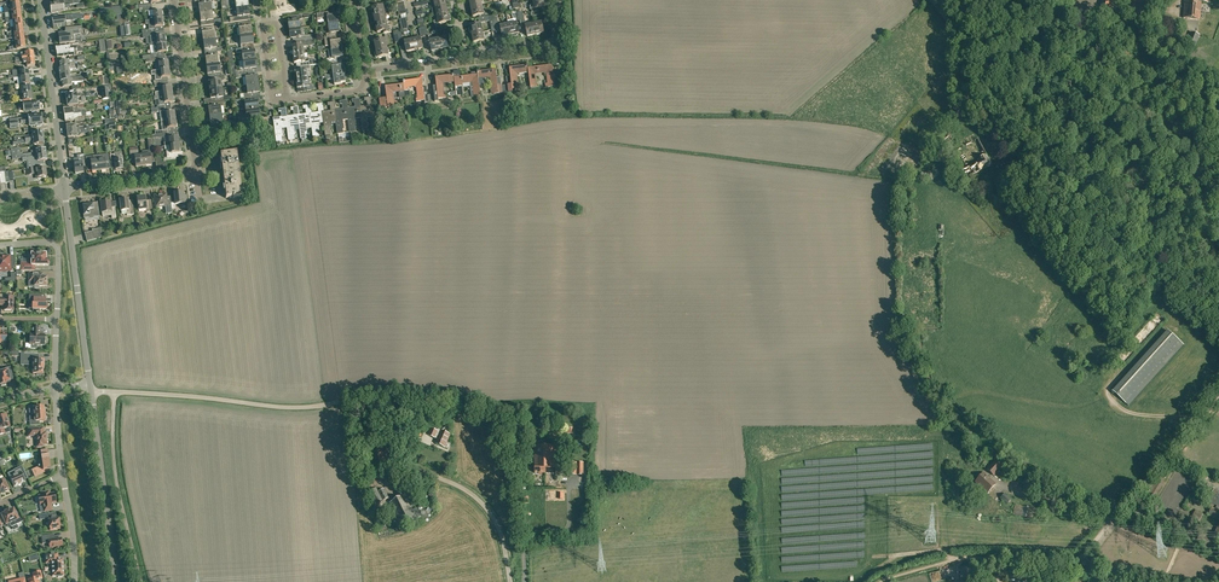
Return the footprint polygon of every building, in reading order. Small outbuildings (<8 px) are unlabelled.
[(200,13),(200,14),(201,13),(211,12),(212,12),(211,12),(210,0),(206,0),(204,0),(204,4),(200,4),(201,13),(200,13)] [(236,9),(237,9),(249,7),(247,7),(247,0),(235,0),(236,9)] [(481,0),(474,0),(470,1),(471,9),(482,7),(481,0)] [(533,1),(533,4),(531,5),(530,8),(530,10),(531,10),(532,13),(537,12),(536,9),(545,7),(545,5),(546,5),(546,4),(546,0),(545,0),(536,0),(533,1)] [(1098,11),(1107,14),(1112,1),(1110,0),(1102,0),(1098,11)] [(1185,10),(1200,11),(1201,3),(1185,1),(1185,10)] [(20,7),(19,3),(4,6),(3,6),(4,13),(9,13),(21,11),(20,7)] [(1062,9),(1048,3),(1042,18),(1056,24),(1062,9)] [(121,6),(112,7),(113,15),(122,14),(121,6)] [(373,15),(374,15),(374,16),(385,14),(383,6),(372,8),(373,12),(372,12),(373,15)] [(435,8),(437,16),(448,14),(446,6),(435,8)] [(237,17),(230,18),(231,22),(238,21),(244,21),(244,16),(249,16),(248,8),(249,8),(249,7),(237,9),(236,9),(237,9),(238,17),(237,17)] [(479,16),(480,19),(484,18),(486,18),(485,14),(484,14),(482,7),(471,9),(473,17),(479,16)] [(162,10),(152,12),(153,16),(149,16),(150,21),(163,19),(162,10)] [(1200,11),(1185,10),(1184,18),(1199,19),(1200,11)] [(6,21),(22,19),(21,11),(9,13),(9,18),(6,18),(6,21)] [(328,25),(339,23),(338,14),(336,15),(335,11),(318,13),(318,19),(327,18),(328,25)] [(201,13),(200,14),(201,14),(202,26),(207,25),(214,24),(223,23),(222,19),(213,20),(212,12),(211,12),(201,13)] [(386,22),(385,14),(374,16),(374,17),(373,18),(374,20),(374,21),(375,21),(376,24),(386,22)] [(441,27),(440,24),(449,22),(449,20),(450,20),(451,19),(450,15),(449,15),(448,15),(448,14),(437,16),(438,20),(435,20),(434,22),(435,25),(436,25),(436,28),(441,27)] [(302,15),(291,17),(291,20),(289,21),(290,30),(301,28),(300,19),(303,19),(302,15)] [(23,26),(22,19),(6,21),(6,23),(10,23),(11,28),(23,26)] [(163,19),(150,21),(148,21),(145,21),(146,24),(149,24),(150,30),(142,31),(143,34),(155,32),(154,29),(155,29),(154,28),(164,26),(163,19)] [(387,26),(386,22),(376,24),(376,25),(375,25),(375,29),(377,28),(377,33),(384,31),(384,34),(391,32),(390,26),(389,26),(387,26)] [(542,22),(533,24),(536,35),(544,33),(542,22)] [(245,23),(239,24),(241,36),(240,36),(252,35),(252,34),(251,35),(250,26),(245,27),(245,23)] [(340,32),(339,23),(328,25),(329,33),(327,34),(327,38),(338,36),(338,32),(340,32)] [(516,23),(508,24),(510,35),(511,35),(511,36),(512,37),(517,36),(518,35),(517,34),(518,33),(516,23)] [(472,35),(482,32),(481,24),(470,26),(470,28),(469,28),(468,29),(469,33),(470,34),(471,34),(472,35)] [(502,37),(510,35),(508,24),(500,26),(502,37)] [(533,24),(525,26),(527,36),(536,35),(533,24)] [(23,26),(11,28),(10,28),(11,32),(7,32),(7,36),(24,34),(23,26)] [(204,41),(203,41),(216,40),(216,39),(215,39),(213,27),(207,28),(208,31),(203,32),(204,41)] [(294,38),(294,42),(305,40),(314,39),(316,39),(315,35),(302,37),(301,28),(290,30),(291,38),(294,38)] [(60,44),(70,42),(75,42),(74,37),(74,35),(80,34),(79,30),(66,31),(67,35),(59,36),(59,38),(58,39),(58,41),(59,41),(60,44)] [(155,37),(155,32),(143,34),(140,34),(141,38),(148,37),(149,46),(154,45),(166,44),(165,36),(155,37)] [(484,41),(482,32),(472,35),(473,43),(484,41)] [(1196,47),(1200,35),(1191,32),(1187,44),(1196,47)] [(16,42),(25,41),(24,34),(7,36),(4,36),(4,39),(15,38),(16,42)] [(252,35),(240,36),(241,49),(248,48),(247,44),(252,43),(251,35),(252,35)] [(338,36),(327,38),(325,38),(326,46),(331,45),(331,50),(343,49),(342,40),(339,40),(338,36)] [(446,37),(438,39),(440,50),(448,48),(446,37)] [(421,38),(413,40),(415,50),(423,49),(421,38)] [(292,46),(293,55),(304,53),(303,47),(315,45),(314,39),(305,40),(294,42),(295,46),(292,46)] [(375,41),(376,50),(387,47),(385,39),(375,41)] [(440,50),(438,39),(430,41),(432,52),(433,51),(433,52),(434,53),(438,52),(438,51),(438,50),(440,50)] [(216,40),(203,41),(203,42),(204,41),(205,49),(210,49),(211,53),(216,52),(218,52),(217,51),(216,52),(215,40),(216,40)] [(407,52),(415,50),(413,40),(404,41),(407,52)] [(26,49),(25,41),(16,42),(16,46),(12,46),(12,47),(9,48),(9,51),(26,49)] [(167,52),(166,44),(154,45),(155,53),(158,53),(167,52)] [(388,49),(387,49),(387,47),(376,50),(377,52),(376,52),(375,53),(376,57),(377,58),(378,58),(389,56),(388,52),(389,51),(388,49)] [(241,49),(236,49),(237,54),(242,53),(243,53),(244,61),(243,61),(255,60),(255,59),(254,59),(253,51),(248,51),(248,48),(241,49)] [(84,49),(80,49),(76,50),(56,52),(57,57),(74,55),(74,53),(84,51),(84,49)] [(333,58),(330,59),(328,59),(328,63),(338,62),(342,61),(341,57),(344,57),(343,49),(331,50),(333,58)] [(12,61),(15,61),(34,59),(33,51),(21,53),(22,58),(15,58),(14,58),(11,58),(12,61)] [(207,65),(206,66),(207,66),(219,64),(218,64),(217,52),(218,52),(216,52),(211,53),(211,56),(206,57),(207,65)] [(304,53),(293,55),(294,63),(297,63),(298,67),(301,67),(310,66),(317,65),(320,64),(320,62),(316,62),(316,59),(309,60),(309,62),(305,62),(304,53)] [(35,66),(34,59),(15,61),(16,63),(23,62),(23,63),(27,63),(27,67),(35,66)] [(236,70),(235,70),(235,71),(235,75),(245,74),(251,73),(251,69),(255,68),(254,60),(255,60),(243,61),(244,69),(236,70)] [(168,61),(166,61),(159,62),(160,70),(169,69),(168,61)] [(339,65),(338,62),(328,63),(329,69),(333,69),(334,75),(345,74),(346,74),(345,68),(344,68),(344,65),(339,65)] [(207,66),(206,66),(207,66),(208,74),(213,74),(214,78),(221,77),(220,75),(219,64),(207,66)] [(58,68),(59,75),(71,73),(70,70),(76,69),(76,65),(60,68),(58,68)] [(552,65),(528,68),(529,72),(531,88),(536,87),(535,73),(545,72),(546,74),(547,74),(549,84),(547,84),(547,88),(561,86),(560,78),(554,79),(552,65)] [(298,80),(308,79),(307,74),(308,74),(308,70),(310,70),(310,66),(301,67),(298,67),(295,68),(297,80),(298,80)] [(518,73),(529,72),(528,68),(528,66),(510,68),(511,76),(506,77),(507,85),(505,85),(506,93),(513,92),(512,90),(522,89),(522,88),(519,88),(519,85),(518,85),(517,75),(518,74),(518,73)] [(28,69),(16,71),(12,71),(13,76),(9,76),(9,79),(14,78),(18,78),(21,77),(29,76),(28,69)] [(170,77),(169,69),(160,70),(161,78),(170,77)] [(501,77),(497,78),(496,70),(477,72),(478,75),(479,85),(484,85),(483,78),(488,77),(489,78),(490,78),(491,87),(490,87),(491,95),(506,93),(505,85),(502,86),(501,77)] [(461,77),(454,78),(455,81),(456,90),(457,96),(462,96),(461,86),(459,86),(459,83),(471,82),(471,83),(473,83),(474,93),(473,93),(473,97),(480,96),(479,85),(478,75),(477,72),(473,73),(474,75),(461,77)] [(86,78),(85,75),(71,77),(71,73),(59,75),(60,81),(62,81),(78,79),(86,78)] [(245,74),(235,75),(236,78),(245,77),(246,77),(247,85),(246,85),(246,86),(259,84),(258,84),(257,84),(256,76),(252,76),(251,73),(245,74)] [(346,83),(345,74),(334,75),(325,76),(321,77),(323,87),(327,86),(326,81),(334,79),(335,85),(341,84),(341,83),(346,83)] [(445,82),(455,81),(454,78),(454,75),(436,77),(437,86),(433,86),(434,94),(431,95),(432,102),(439,101),(438,99),(446,98),(445,92),(444,93),(443,84),(444,84),(444,82),(445,82)] [(30,83),(29,76),(21,77),(18,78),(14,78),(14,80),(18,80),(21,80),(22,84),(30,83)] [(211,90),(209,90),(209,91),(222,89),(221,89),(220,81),(221,81),(223,80),(224,79),(224,76),(221,77),(214,78),(214,81),(210,82),(211,90)] [(86,78),(78,79),(62,81),(63,87),(72,86),(72,83),(78,82),(86,81),(86,78)] [(298,80),(297,80),(298,89),(304,88),(304,92),(313,91),(312,85),(309,85),(308,79),(298,80)] [(416,98),(416,102),(424,101),(425,103),(432,102),(431,95),(428,95),(427,87),(423,87),(422,79),(404,81),(404,84),(405,90),(408,89),(408,87),(415,86),(415,87),(417,87),(418,98),(416,98)] [(247,93),(243,94),(244,99),(245,98),(251,98),(259,97),(257,85),(259,85),(259,84),(246,86),(247,86),(248,93),(247,93)] [(405,90),(404,84),(385,86),(387,98),(380,99),(381,107),(381,109),(388,108),(398,107),(397,101),(394,101),(392,93),(394,93),(394,91),(399,91),(405,90)] [(102,95),(109,94),(108,91),(111,91),(111,85),(100,86),(102,95)] [(14,92),(14,95),(22,94),(31,93),(30,86),(21,87),(22,91),(14,92)] [(155,96),(172,94),(171,86),(162,87),(163,92),(155,93),(155,96)] [(222,89),(209,91),(210,91),(211,91),(212,103),(213,103),(217,102),(219,102),(220,102),(224,101),(223,97),(222,89)] [(31,93),(22,94),(14,95),(15,98),(23,97),(23,101),(32,100),(31,93)] [(172,94),(155,96),(154,96),(154,100),(159,99),(160,105),(157,105),(158,109),(165,108),(164,103),(175,102),(175,97),(173,98),(172,94)] [(85,101),(85,97),(67,100),(67,102),(67,103),(67,105),(68,105),(68,106),(78,105),(78,102),(85,101)] [(251,98),(245,98),(246,111),(245,111),(258,110),(258,109),(257,109),(256,101),(251,101),(251,98)] [(363,131),(367,130),(367,125),(368,125),(367,117),(374,116),(371,99),(367,99),(368,107),(360,108),(361,118),(363,131)] [(355,119),(361,118),(360,108),(359,100),(355,101),(356,108),(348,109),(349,119),(351,132),(355,132),(355,127),(356,127),(355,119)] [(40,108),(40,105),(39,105),(39,104),(38,102),(23,104),(24,111),(40,109),(40,108)] [(210,115),(209,116),(221,114),(222,114),(221,114),(219,102),(217,102),(213,103),(214,106),(209,107),(210,115)] [(349,119),(348,109),(347,102),(343,102),(344,110),(335,111),(337,124),(338,134),(343,133),(342,128),(344,128),(343,120),(349,119)] [(331,125),(337,124),(335,111),(334,103),(331,104),(332,111),(323,113),(324,123),(326,135),(332,135),(331,125)] [(323,113),(322,105),(318,105),(319,113),(311,114),(313,128),(314,137),(319,136),(318,123),(324,123),(323,113)] [(306,128),(313,128),(311,114),(310,106),(306,107),(307,115),(299,116),(300,126),(301,139),(302,138),(306,138),(307,138),(306,128)] [(162,121),(176,119),(175,111),(165,113),(165,111),(165,108),(158,109),(158,112),(160,112),(162,121)] [(294,126),(300,126),(299,116),(298,108),(294,108),(295,116),(286,117),(288,127),(289,140),(291,140),(291,143),(291,140),(292,140),(293,140),(295,139),(294,126)] [(246,119),(242,120),(243,124),(247,124),(252,123),(254,123),(253,119),(258,118),(257,110),(258,110),(245,111),(246,112),(247,112),(248,119),(246,119)] [(283,118),(274,119),(275,128),(277,142),(278,142),(281,141),(283,141),(282,137),(281,128),(282,128),(288,127),(286,117),(286,110),(282,110),(282,112),(283,118)] [(74,117),(82,116),(91,115),(90,112),(85,113),(81,113),(65,115),(65,121),(74,120),(74,117)] [(14,123),(42,119),(41,114),(28,115),(28,118),(21,118),(13,119),(14,123)] [(221,114),(209,116),(210,116),(212,128),(223,127),(222,114),(221,114)] [(975,121),(980,130),(995,123),(990,114),(975,121)] [(42,124),(42,119),(14,123),(10,123),(10,128),(18,127),(18,125),(29,123),(30,126),(36,125),(36,126),(37,127),(41,126),(42,125),(42,124)] [(155,131),(156,135),(168,133),(167,128),(177,127),(176,119),(162,121),(163,130),(155,131)] [(89,132),(89,128),(83,129),(83,130),(67,132),(68,134),(67,135),(67,136),(68,137),(68,138),(78,136),(77,134),(84,133),(89,132)] [(18,141),(43,138),(43,135),(43,133),(42,132),(40,131),(37,132),(36,133),(32,133),(32,135),(15,138),(15,141),(18,141)] [(178,135),(169,136),(169,142),(165,143),(165,146),(179,145),(178,135)] [(941,143),(942,145),(948,152),(957,144),(948,135),(941,143)] [(977,139),(957,150),(967,168),(962,170),(967,179),(992,165),(977,139)] [(179,145),(165,146),(165,150),(169,149),(169,154),(171,154),(171,158),(178,157),(177,153),(180,152),(179,145)] [(26,157),(46,155),(46,149),(31,151),(31,153),(21,155),(20,148),(11,149),(12,159),(26,157)] [(137,150),(129,151),(130,158),(134,157),(135,163),(136,167),(143,166),(142,155),(138,156),(137,150)] [(146,151),(141,151),(142,155),(143,166),(151,165),(151,163),(150,157),(155,156),(154,150),(153,150),(149,150),(146,151)] [(78,163),(77,163),(74,163),(75,174),(79,174),(79,173),(83,173),(82,165),(85,165),(83,154),(77,155),(78,163)] [(105,162),(109,161),(108,154),(101,155),(102,159),(97,160),(99,171),(106,170),(105,162)] [(236,154),(232,154),(221,156),(226,198),(233,197),(233,198),(234,198),(234,197),(242,196),(236,154)] [(46,155),(26,157),(12,159),(13,162),(13,164),(24,163),(23,161),(26,161),(29,160),(37,159),(38,162),(47,160),(46,155)] [(111,155),(110,155),(111,163),(114,162),(115,168),(115,170),(118,169),(122,169),(123,169),(122,164),(123,164),(122,156),(114,157),(114,155),(111,155)] [(91,172),(99,171),(97,160),(93,160),(92,156),(89,156),(85,157),(86,164),(90,164),(91,172)] [(1003,160),(1001,162),(994,169),(1004,179),(1013,170),(1003,160)] [(27,175),(33,174),(38,173),(38,177),(40,177),(40,178),(42,177),(47,176),(46,168),(36,169),(36,168),(26,169),(27,175)] [(181,208),(188,207),(187,200),(183,201),(182,192),(174,193),(175,205),(180,204),(181,208)] [(163,205),(164,206),(165,206),(166,210),(167,210),(168,214),(172,213),(171,202),(167,202),(166,194),(154,195),(156,207),(160,207),(160,206),(163,205)] [(127,215),(134,214),(133,205),(128,206),(128,199),(126,199),(126,198),(125,197),(121,198),(121,199),(121,200),(120,200),(121,211),(126,210),(127,215)] [(145,201),(145,197),(137,198),(138,210),(146,209),(147,212),(152,212),(151,202),(147,203),(147,201),(145,201)] [(111,208),(110,202),(110,201),(101,202),(103,217),(111,216),(112,218),(116,218),(115,207),(111,208)] [(99,216),(98,203),(98,202),(97,202),(97,203),(92,203),(92,204),(85,205),(83,206),(85,214),(84,214),(84,218),(89,218),(90,219),(91,219),(93,219),(93,218),(94,217),(99,216)] [(94,239),(102,237),(101,228),(92,230),(92,232),(94,239)] [(35,266),(47,266),(47,265),(48,265),(49,264),(49,261),(48,260),(47,260),(47,259),(46,259),(46,257),(46,254),(46,253),(45,253),(39,253),(39,252),(32,252),(32,254),(27,254),(27,259),(27,260),(31,260),(31,263),(31,266),(33,266),(35,266)] [(15,261),(10,261),(9,256),(4,257),(4,256),(0,257),(0,271),(10,271),(10,272),(14,271),(14,268),(15,268),(15,261)] [(28,263),(21,263),(21,271),(26,271),(29,271),(29,263),(28,263)] [(11,278),(5,278),(5,283),(16,282),(15,273),(10,273),(11,278)] [(47,278),(43,277),(43,273),(29,273),(29,283),(29,282),(34,282),(34,288),(39,288),(39,286),(47,287),(47,278)] [(29,294),(29,303),(34,303),(34,304),(33,304),(32,311),(40,311),(39,311),(40,309),(48,310),(48,305),(45,305),(45,298),(40,298),(40,294),(29,294)] [(0,298),(0,305),(2,305),(4,305),(4,310),(13,310),(13,296),(4,296),(4,298),(0,298)] [(40,332),(40,327),(32,327),(32,334),(30,334),(30,344),(31,344),(31,348),(37,349),(37,344),(44,345),(44,342),(46,342),(46,337),(44,337),(45,335),(39,334),(39,332),(40,332)] [(1115,393),(1128,406),(1183,345),(1167,330),(1112,392),(1114,394),(1115,393)] [(21,365),(26,365),(33,365),(33,374),(37,374),(37,375),(41,375),(41,374),(43,374),(43,369),(44,369),(44,361),(38,360),(39,355),(21,354),(21,365)] [(10,381),(9,376),(13,375),(11,367),(0,369),(1,372),(0,372),(0,385),(1,384),(1,386),(5,385),(5,383),(6,383),(6,382),(10,381)] [(34,408),(29,409),(30,426),(39,425),(39,421),(45,421),(45,412),(44,412),(44,407),(42,407),(42,406),(37,406),(38,408),(34,408)] [(5,434),(4,430),(6,429),(6,428),(9,427),(8,424),(9,423),(8,419),(7,419),(6,415),(0,416),(0,435),(5,434)] [(47,444),(46,433),(46,432),(44,432),(43,427),(27,429),(28,437),(35,436),(35,439),(36,439),(37,447),(43,447),(43,445),(47,444)] [(436,443),(444,447),(450,435),(438,429),(437,431),(432,428),(429,435),(438,439),(436,443)] [(556,473),(556,446),(535,446),(535,473),(556,473)] [(50,470),(50,467),(48,449),(40,450),(42,465),(40,466),(39,466),(38,466),(38,467),(32,470),(35,477),(46,471),(48,471),(50,470)] [(994,476),(1002,466),(995,460),(986,469),(994,476)] [(567,476),(578,476),(584,476),(584,463),(578,463),(567,463),(567,476)] [(25,481),(25,480),(22,475),(25,473),(22,466),(14,470),(16,474),(9,477),(14,487),(25,481)] [(996,484),(984,472),(975,482),(987,494),(996,484)] [(1033,494),(1038,483),(1028,478),(1023,488),(1033,494)] [(9,489),(4,479),(0,481),(0,493),(9,489)] [(385,488),(379,492),(376,487),(369,491),(375,505),(390,498),(385,488)] [(1209,501),(1217,505),(1215,508),(1212,507),(1208,515),(1217,519),(1218,516),(1218,491),(1215,489),(1209,501)] [(38,496),(40,505),(43,505),(44,512),(52,510),(51,505),(50,506),(50,503),(56,502),(54,493),(49,494),(49,492),(41,493),(42,495),(38,496)] [(1007,505),(1007,504),(1012,499),(1005,493),(1000,499),(1007,505)] [(389,504),(401,527),(417,519),(405,495),(389,504)] [(1015,505),(1015,506),(1013,515),(1041,520),(1042,510),(1015,505)] [(23,521),(20,515),(17,516),(13,509),(9,511),(9,510),(5,512),(6,513),(1,515),(6,525),(10,523),(11,527),(17,524),(23,521)] [(1191,517),(1192,517),(1192,518),(1200,522),(1203,513),(1196,510),(1194,514),(1192,513),(1191,517)] [(60,525),(60,524),(59,524),(59,521),(58,516),(48,518),(50,530),(60,529),(60,528),(61,528),(60,525)] [(1187,523),(1180,521),(1177,529),(1184,532),(1187,523)] [(1201,532),(1199,536),(1196,534),(1193,542),(1196,544),(1200,546),(1206,534),(1201,532)] [(53,539),(52,534),(41,536),(42,544),(49,543),(50,548),(62,546),(61,538),(53,539)] [(58,559),(58,554),(58,553),(45,554),(46,563),(52,563),(53,576),(52,576),(53,576),(58,576),(58,577),(62,577),(62,576),(63,576),(64,576),(64,575),(63,560),(63,559),(62,559),(58,559)] [(973,575),(979,574),(985,574),(985,572),(988,572),(988,567),(985,568),(984,565),(960,566),(957,566),(958,580),(961,580),(973,579),(973,575)] [(1025,578),(1032,579),(1034,569),(1026,568),(1025,578)] [(38,580),(42,579),(40,571),(33,573),(34,577),(33,579),(28,580),(29,581),(39,581),(38,580)]
